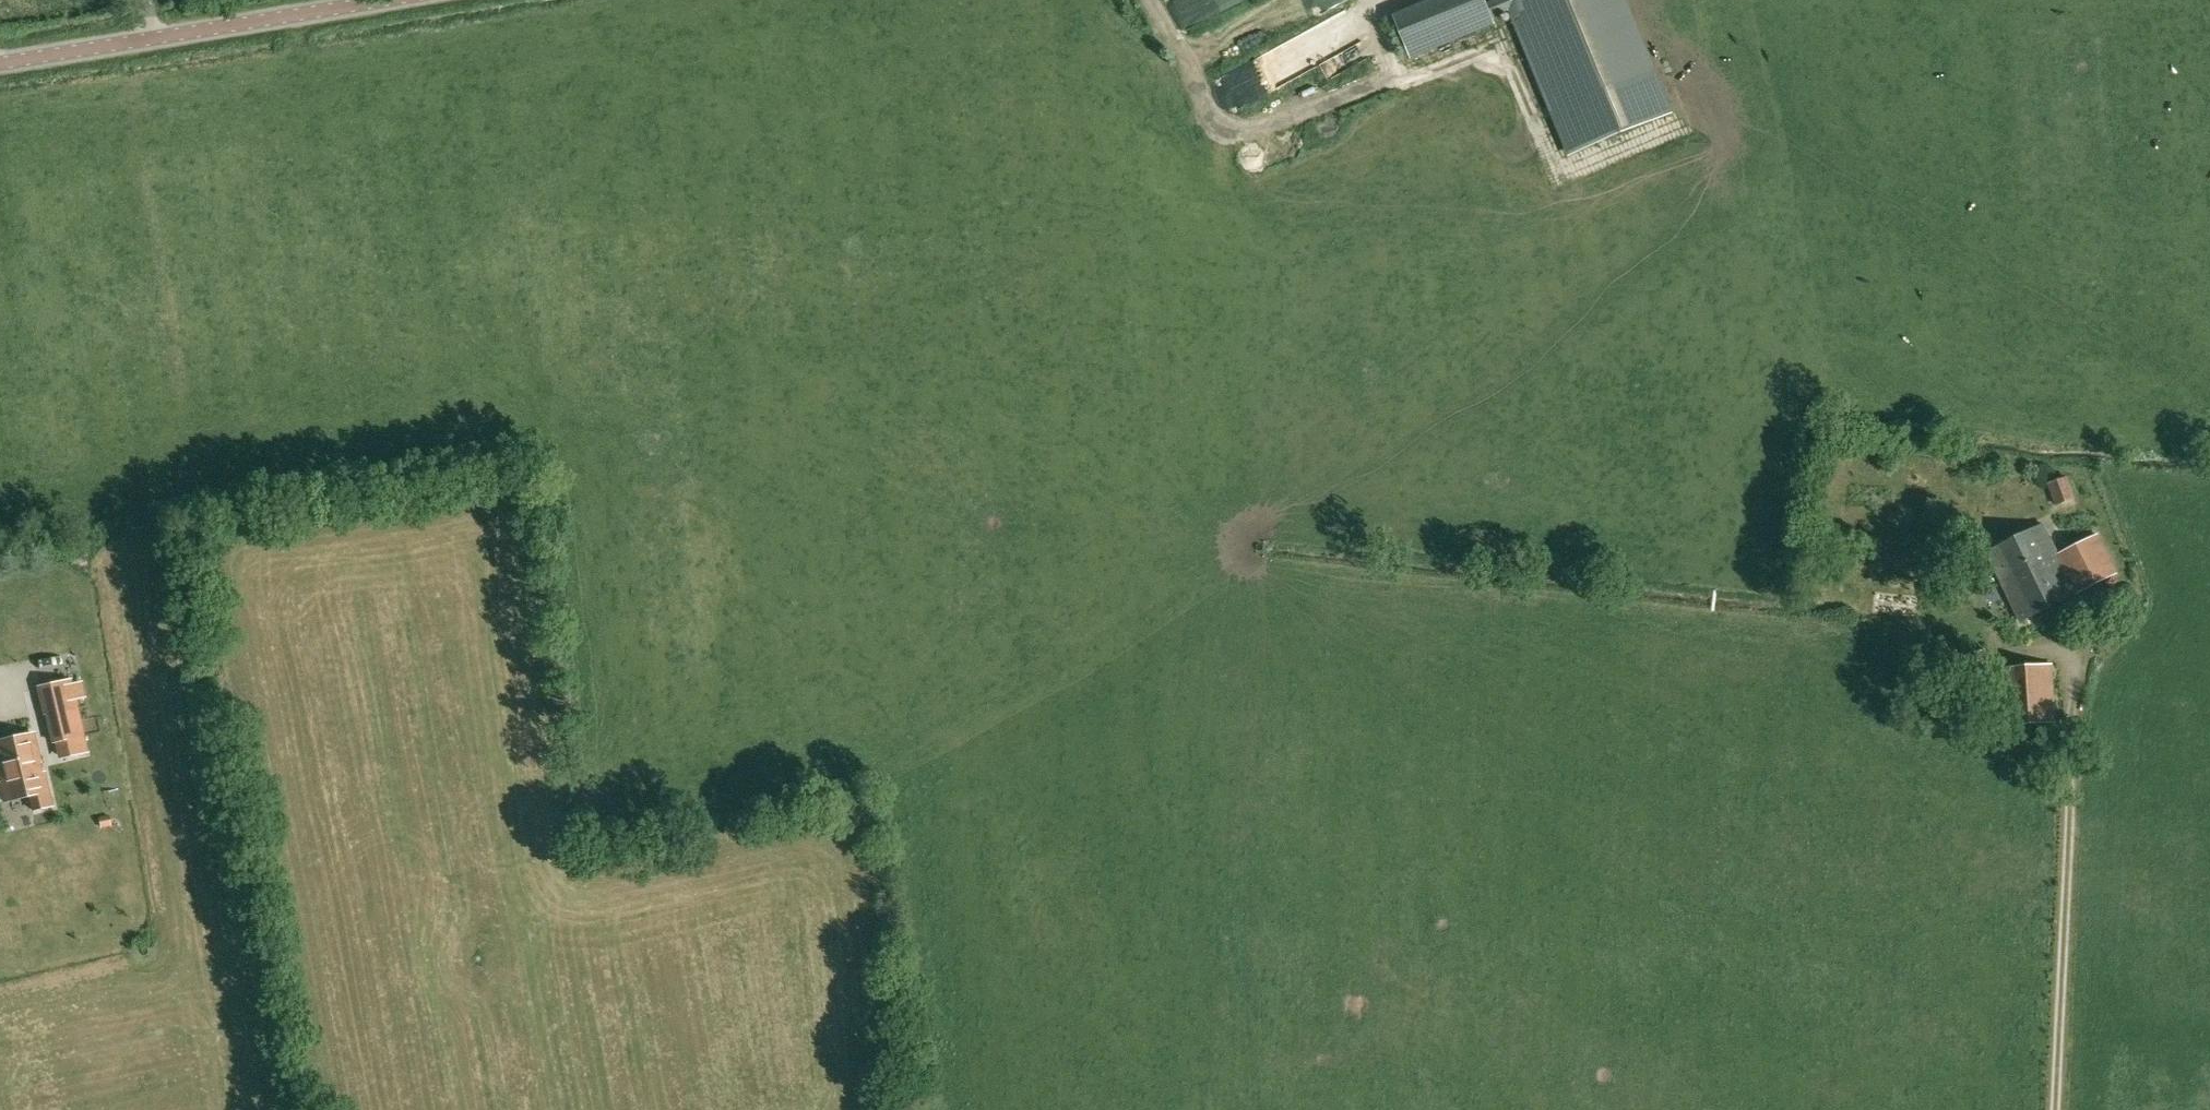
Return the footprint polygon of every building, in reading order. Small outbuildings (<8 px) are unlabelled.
[(1622,0),(1503,0),(1485,7),(1482,0),(1438,0),(1395,18),(1412,58),(1493,24),(1489,16),(1511,7),(1572,154),(1669,114),(1622,0)] [(2067,477),(2049,484),(2056,505),(2074,498),(2067,477)] [(2097,535),(2057,555),(2042,524),(1987,551),(2021,621),(2116,574),(2097,535)] [(2000,670),(2005,726),(2054,722),(2050,666),(2000,670)] [(53,743),(54,743),(83,736),(74,700),(71,684),(70,681),(40,688),(53,743)] [(18,738),(6,741),(0,742),(0,767),(4,781),(0,782),(0,784),(4,802),(29,796),(33,811),(51,806),(43,772),(40,773),(38,763),(40,763),(33,734),(18,738)]
